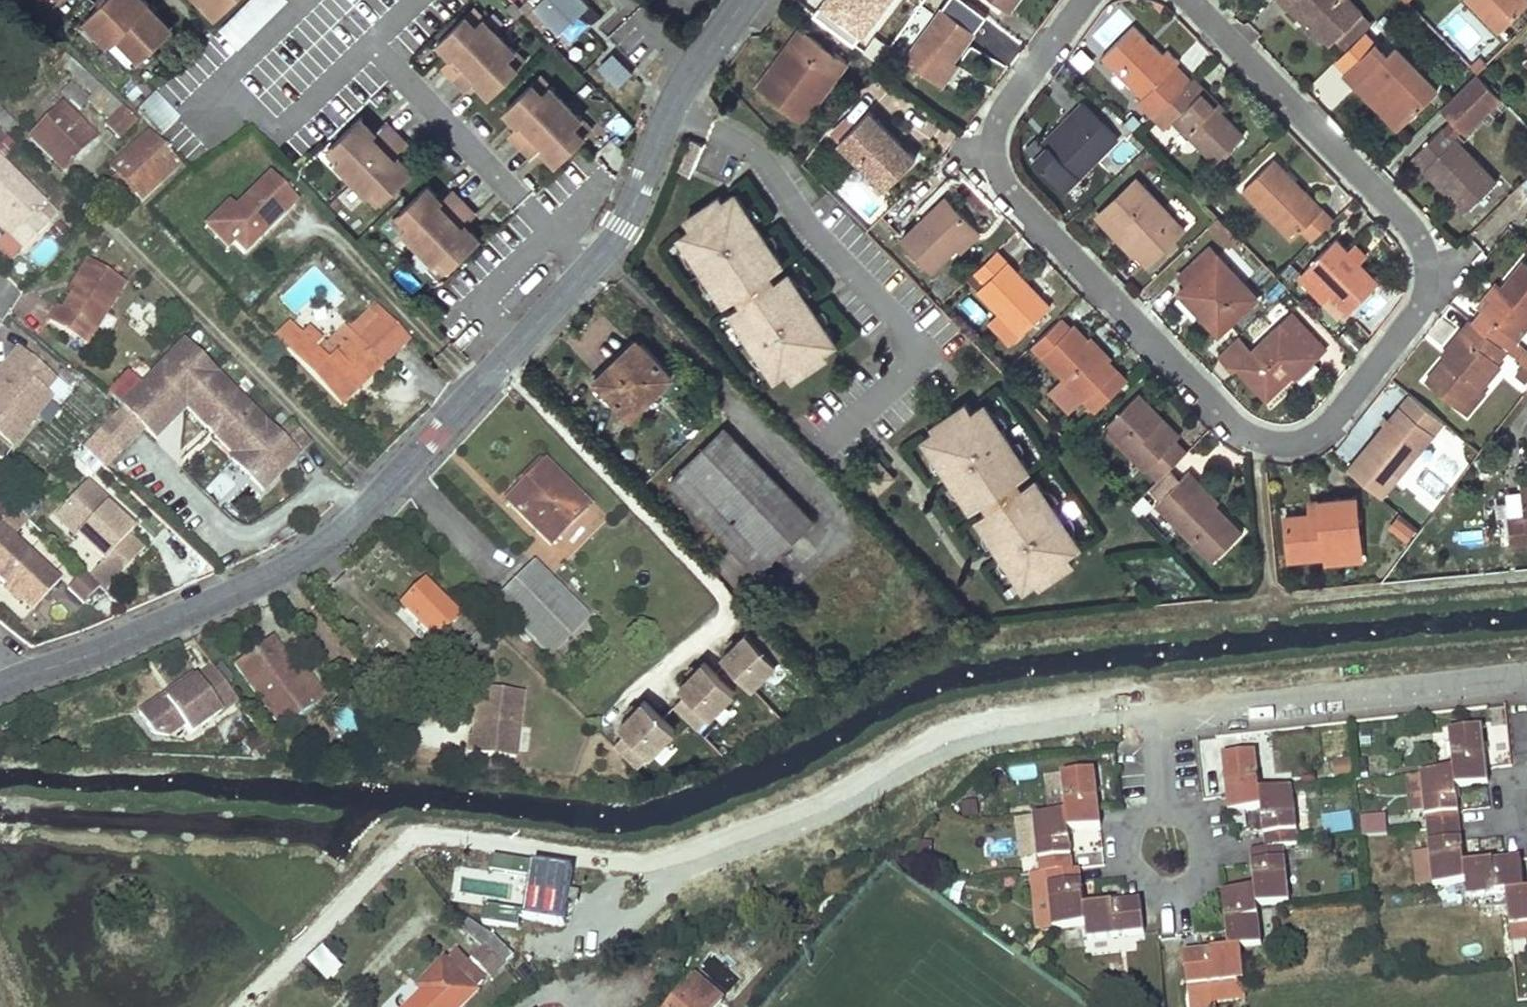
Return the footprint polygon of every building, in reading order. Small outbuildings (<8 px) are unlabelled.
[(144,63),(171,37),(148,14),(151,11),(140,0),(112,0),(88,23),(112,48),(121,40),(144,63)] [(226,14),(212,0),(198,0),(219,21),(226,14)] [(226,14),(240,0),(212,0),(226,14)] [(286,0),(247,0),(218,29),(238,48),(286,0)] [(602,0),(552,0),(592,40),(617,15),(602,0)] [(815,9),(854,38),(883,0),(821,0),(815,9)] [(1355,0),(1283,0),(1291,8),(1294,5),(1331,42),(1364,10),(1355,0)] [(1492,0),(1477,0),(1502,26),(1510,18),(1492,0)] [(1510,18),(1526,1),(1526,0),(1492,0),(1510,18)] [(976,27),(944,3),(906,53),(938,77),(955,55),(976,27)] [(478,26),(485,19),(475,9),(468,16),(478,26)] [(174,34),(151,11),(148,14),(171,37),(174,34)] [(1461,50),(1477,38),(1457,12),(1441,24),(1461,50)] [(492,97),(520,71),(510,60),(517,54),(485,19),(478,26),(468,16),(441,42),(455,57),(445,66),(468,91),(478,82),(492,97)] [(806,23),(802,20),(776,56),(778,58),(806,23)] [(1174,94),(1190,78),(1174,62),(1178,58),(1167,47),(1163,50),(1134,20),(1101,52),(1158,110),(1174,94)] [(847,55),(806,23),(778,58),(776,56),(756,81),(795,111),(830,64),(837,69),(847,55)] [(1439,87),(1397,44),(1388,53),(1377,41),(1345,72),(1399,126),(1439,87)] [(610,50),(594,67),(617,87),(633,71),(610,50)] [(527,64),(517,54),(510,60),(520,71),(527,64)] [(961,59),(955,55),(938,77),(944,81),(961,59)] [(116,101),(73,62),(65,70),(94,97),(89,102),(88,103),(108,121),(104,125),(119,140),(137,122),(116,101)] [(837,69),(830,64),(795,111),(802,117),(837,69)] [(1501,96),(1478,71),(1442,106),(1465,130),(1501,96)] [(1207,85),(1196,73),(1190,78),(1174,94),(1185,106),(1174,117),(1215,159),(1244,131),(1222,109),(1203,90),(1203,89),(1207,85)] [(540,79),(534,85),(543,95),(550,89),(540,79)] [(89,102),(70,85),(62,93),(81,111),(88,103),(89,102)] [(557,166),(585,140),(575,130),(582,123),(550,89),(543,95),(534,85),(506,111),(520,126),(510,136),(533,160),(543,151),(557,166)] [(1209,85),(1203,90),(1222,109),(1228,104),(1209,85)] [(160,97),(139,117),(163,141),(184,121),(160,97)] [(1119,137),(1084,102),(1072,115),(1078,121),(1051,147),(1038,160),(1065,188),(1119,137)] [(96,138),(64,106),(30,140),(62,172),(96,138)] [(916,154),(871,106),(840,136),(869,166),(885,183),(916,154)] [(1078,121),(1072,115),(1045,141),(1051,147),(1078,121)] [(387,198),(414,172),(399,157),(409,147),(386,123),(376,133),(361,118),(334,144),(344,154),(337,161),(370,195),(377,188),(387,198)] [(592,133),(582,123),(575,130),(585,140),(592,133)] [(1498,181),(1445,126),(1415,155),(1469,210),(1498,181)] [(176,166),(149,136),(113,169),(141,199),(176,166)] [(344,154),(334,144),(327,151),(337,161),(344,154)] [(1313,239),(1335,218),(1277,158),(1245,189),(1293,237),(1302,228),(1313,239)] [(0,159),(0,218),(15,234),(10,239),(22,251),(49,225),(37,213),(45,205),(0,159)] [(885,183),(869,166),(861,173),(878,191),(885,183)] [(1186,225),(1135,173),(1098,209),(1120,231),(1123,228),(1138,244),(1134,248),(1148,262),(1186,225)] [(229,246),(239,256),(290,206),(264,180),(229,214),(213,230),(229,246)] [(453,267),(480,241),(466,226),(476,216),(452,192),(442,201),(428,186),(401,213),(411,223),(404,230),(436,263),(443,257),(453,267)] [(377,188),(370,195),(380,205),(387,198),(377,188)] [(760,225),(737,191),(724,199),(720,194),(689,215),(695,224),(683,232),(730,303),(743,295),(748,303),(735,312),(780,377),(792,369),(798,378),(829,356),(825,351),(839,342),(817,309),(810,314),(804,306),(812,301),(792,274),(781,282),(774,272),(787,265),(766,234),(759,238),(754,229),(760,225)] [(977,224),(947,193),(903,236),(933,267),(958,243),(977,224)] [(213,230),(229,214),(223,207),(200,230),(222,253),(229,246),(213,230)] [(1138,244),(1123,228),(1120,231),(1098,209),(1094,213),(1131,251),(1134,248),(1138,244)] [(411,223),(401,213),(394,219),(404,230),(411,223)] [(0,218),(0,228),(10,239),(15,234),(0,218)] [(982,229),(977,224),(958,243),(963,248),(982,229)] [(766,234),(760,225),(754,229),(759,238),(766,234)] [(1348,244),(1338,234),(1307,265),(1333,292),(1348,307),(1379,276),(1361,258),(1368,251),(1355,238),(1348,244)] [(1256,294),(1208,244),(1179,273),(1189,283),(1205,299),(1196,308),(1219,331),(1256,294)] [(1051,304),(997,247),(974,268),(985,279),(977,287),(1020,333),(1051,304)] [(443,257),(436,263),(446,274),(453,267),(443,257)] [(1473,319),(1504,346),(1526,317),(1526,260),(1524,257),(1503,282),(1482,309),(1473,319)] [(126,286),(90,262),(77,282),(82,286),(75,297),(65,311),(61,308),(51,323),(86,346),(126,286)] [(1333,292),(1307,265),(1299,273),(1325,301),(1333,292)] [(1482,309),(1503,282),(1499,278),(1477,305),(1482,309)] [(82,286),(77,282),(70,293),(75,297),(82,286)] [(1205,299),(1189,283),(1181,291),(1196,308),(1205,299)] [(817,309),(812,301),(804,306),(810,314),(817,309)] [(377,319),(356,340),(382,365),(408,340),(374,305),(368,311),(377,319)] [(1327,347),(1292,310),(1253,348),(1239,333),(1218,353),(1232,368),(1237,363),(1269,396),(1292,374),(1289,370),(1308,352),(1315,359),(1327,347)] [(1494,358),(1504,346),(1473,319),(1468,315),(1458,328),(1462,332),(1443,355),(1424,377),(1456,405),(1475,381),(1494,358)] [(1504,346),(1526,365),(1526,344),(1521,339),(1526,332),(1526,317),(1504,346)] [(1089,337),(1075,322),(1043,352),(1097,408),(1121,385),(1103,366),(1110,358),(1089,337)] [(286,327),(272,341),(339,408),(382,365),(356,340),(335,360),(331,356),(323,365),(310,351),(317,344),(304,330),(296,338),(286,327)] [(1462,332),(1458,328),(1439,351),(1443,355),(1462,332)] [(1094,333),(1089,337),(1110,358),(1114,355),(1094,333)] [(671,375),(641,343),(616,366),(613,362),(596,379),(630,415),(671,375)] [(292,422),(276,437),(185,346),(100,432),(120,452),(143,429),(156,441),(187,411),(235,459),(233,461),(264,493),(313,443),(292,422)] [(19,351),(8,364),(13,368),(0,384),(0,435),(12,445),(51,400),(44,394),(33,384),(43,372),(19,351)] [(1315,359),(1308,352),(1289,370),(1296,377),(1315,359)] [(1494,358),(1475,381),(1479,385),(1498,361),(1494,358)] [(8,364),(0,373),(0,384),(13,368),(8,364)] [(54,381),(43,372),(33,384),(44,394),(54,381)] [(1475,381),(1456,405),(1465,412),(1484,389),(1479,385),(1475,381)] [(1442,417),(1410,391),(1365,446),(1397,472),(1442,417)] [(1141,393),(1136,397),(1106,426),(1146,468),(1151,463),(1162,475),(1187,450),(1161,423),(1165,418),(1141,393)] [(1029,470),(979,404),(966,414),(959,405),(929,428),(933,434),(920,443),(946,478),(953,472),(959,480),(952,486),(971,512),(984,502),(991,512),(978,522),(998,550),(1005,545),(1011,552),(1004,557),(1003,558),(1028,590),(1040,581),(1044,586),(1075,563),(1068,554),(1082,543),(1035,481),(1023,490),(1015,480),(1029,470)] [(811,520),(724,430),(669,482),(730,546),(714,563),(735,585),(752,569),(756,573),(811,520)] [(1346,438),(1340,455),(1354,460),(1360,443),(1346,438)] [(1397,472),(1365,446),(1348,467),(1379,493),(1397,472)] [(86,449),(76,454),(86,476),(97,471),(86,449)] [(520,488),(530,498),(554,474),(545,464),(520,488)] [(1204,481),(1191,468),(1158,500),(1215,559),(1244,531),(1217,503),(1199,485),(1204,481)] [(953,472),(946,478),(952,486),(959,480),(953,472)] [(588,510),(554,474),(530,498),(519,488),(505,502),(550,547),(588,510)] [(1221,499),(1204,481),(1199,485),(1217,503),(1221,499)] [(109,504),(87,483),(62,508),(84,530),(77,536),(103,561),(97,568),(111,581),(140,550),(126,537),(130,532),(105,508),(109,504)] [(1521,484),(1523,505),(1525,514),(1508,516),(1511,543),(1526,542),(1526,483),(1521,484)] [(1154,504),(1143,493),(1131,504),(1141,515),(1154,504)] [(1364,541),(1360,495),(1323,498),(1324,511),(1314,511),(1288,514),(1293,556),(1329,553),(1328,544),(1364,541)] [(1324,511),(1323,498),(1313,499),(1314,511),(1324,511)] [(938,501),(923,509),(937,535),(953,526),(938,501)] [(1525,514),(1523,505),(1507,506),(1508,516),(1525,514)] [(1407,539),(1414,530),(1398,516),(1390,526),(1407,539)] [(1,524),(0,525),(0,580),(32,610),(60,580),(1,524)] [(1365,556),(1364,541),(1328,544),(1330,560),(1365,556)] [(1011,552),(1005,545),(998,550),(1004,557),(1011,552)] [(588,621),(534,564),(494,603),(549,658),(588,621)] [(98,589),(82,573),(66,590),(82,605),(98,589)] [(458,617),(424,583),(402,605),(435,639),(458,617)] [(716,648),(752,688),(778,665),(762,648),(768,643),(747,620),(716,648)] [(300,677),(272,640),(236,666),(282,730),(313,708),(294,681),(300,677)] [(698,729),(735,691),(701,659),(675,685),(684,694),(673,705),(698,729)] [(238,701),(214,667),(196,679),(167,699),(163,693),(138,711),(153,732),(170,737),(186,725),(193,734),(238,701)] [(167,699),(196,679),(193,673),(163,693),(167,699)] [(300,677),(294,681),(313,708),(324,700),(305,674),(300,677)] [(519,697),(474,691),(468,741),(465,741),(463,757),(510,763),(519,697)] [(638,768),(675,731),(640,697),(603,734),(638,768)] [(1487,784),(1481,728),(1449,731),(1453,770),(1421,773),(1422,777),(1425,811),(1433,886),(1465,882),(1467,897),(1507,893),(1510,925),(1526,923),(1526,891),(1524,891),(1520,859),(1463,865),(1461,841),(1457,809),(1455,787),(1487,784)] [(1223,757),(1229,812),(1261,809),(1265,848),(1251,850),(1255,888),(1223,891),(1229,948),(1184,953),(1188,986),(1243,979),(1240,947),(1261,945),(1257,905),(1289,902),(1283,846),(1297,844),(1291,789),(1259,792),(1255,753),(1223,757)] [(1350,758),(1332,761),(1334,779),(1352,776),(1350,758)] [(1069,830),(1101,827),(1095,771),(1062,774),(1066,813),(1034,816),(1039,859),(1040,872),(1047,872),(1053,928),(1086,924),(1087,939),(1144,933),(1140,902),(1084,908),(1080,868),(1073,869),(1069,830)] [(1425,811),(1422,777),(1408,779),(1412,812),(1425,811)] [(1322,837),(1354,834),(1352,813),(1321,816),(1322,837)] [(1360,816),(1360,837),(1387,836),(1387,815),(1360,816)] [(1034,930),(1053,928),(1047,872),(1040,872),(1039,859),(1017,862),(1018,875),(1028,874),(1034,930)] [(509,887),(496,881),(488,898),(501,904),(509,887)] [(510,956),(492,938),(471,960),(488,977),(510,956)] [(325,949),(310,961),(328,982),(343,970),(325,949)] [(457,951),(446,961),(476,991),(486,980),(457,951)] [(446,961),(419,989),(424,994),(411,1006),(464,1006),(478,993),(476,991),(446,961)] [(695,976),(669,1006),(720,1006),(724,1002),(695,976)]
